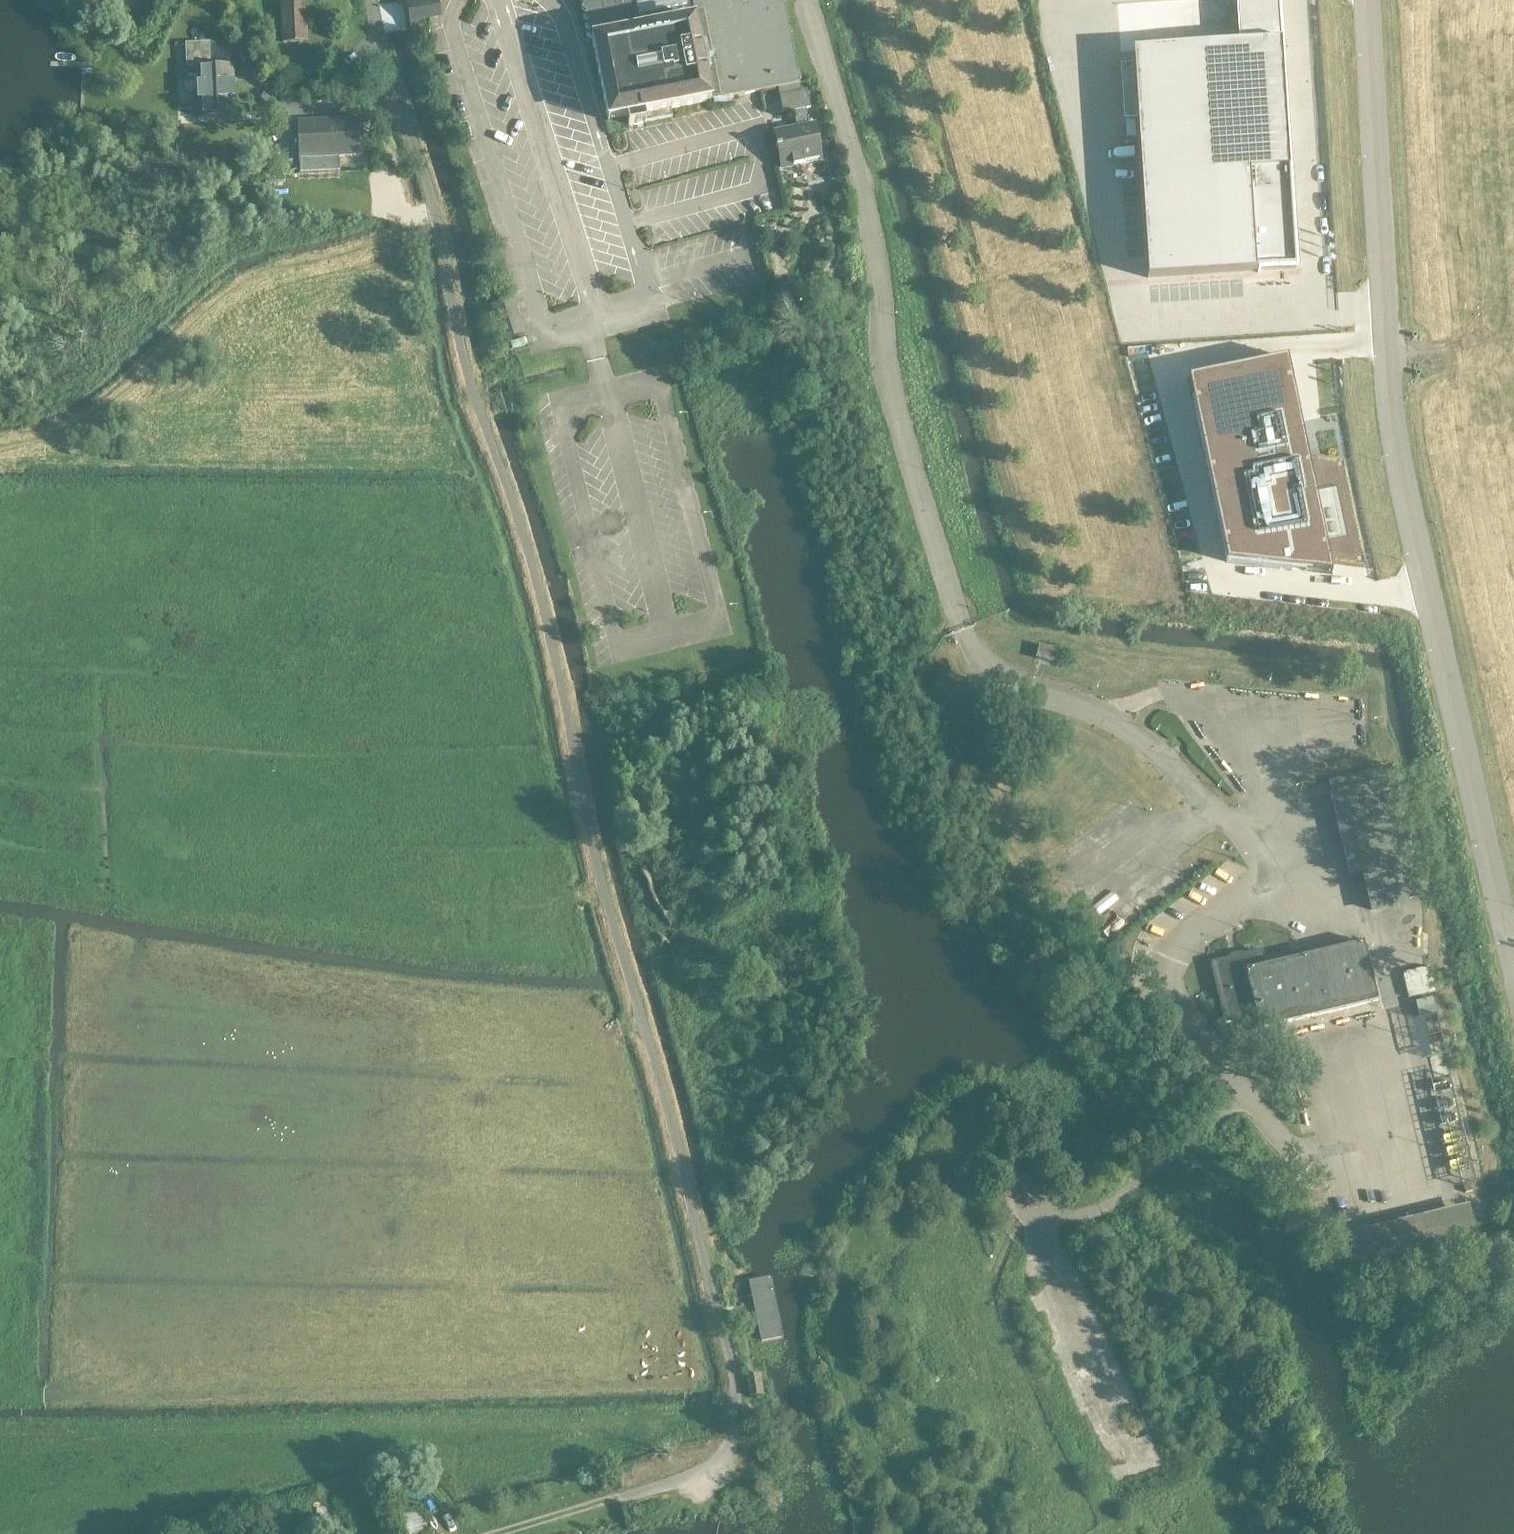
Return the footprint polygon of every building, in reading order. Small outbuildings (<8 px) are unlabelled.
[(441,16),(438,0),(414,0),(406,2),(412,31),(426,28),(425,20),(441,16)] [(580,0),(585,4),(581,9),(586,13),(583,19),(587,22),(584,28),(590,32),(586,37),(592,39),(608,122),(626,118),(628,127),(645,123),(672,118),(670,109),(711,101),(711,100),(777,88),(798,84),(800,84),(783,0),(580,0)] [(1132,50),(1147,278),(1294,268),(1277,0),(1237,0),(1240,43),(1132,50)] [(301,1),(281,2),(283,42),(303,41),(301,1)] [(186,68),(196,68),(198,118),(237,116),(235,65),(209,66),(209,41),(211,41),(210,28),(184,29),(186,68)] [(796,129),(775,133),(782,168),(793,166),(821,161),(820,157),(814,125),(808,127),(806,109),(810,108),(807,90),(800,91),(798,84),(777,88),(782,114),(793,112),(796,129)] [(362,118),(297,121),(300,174),(340,172),(339,157),(364,156),(362,118)] [(1286,357),(1188,378),(1192,398),(1191,398),(1191,399),(1192,399),(1226,562),(1309,571),(1309,572),(1310,572),(1310,571),(1331,574),(1329,563),(1363,567),(1342,464),(1308,460),(1286,357)] [(1055,650),(1040,646),(1037,659),(1053,663),(1055,650)] [(1339,778),(1343,792),(1330,795),(1349,875),(1362,871),(1371,910),(1423,898),(1389,767),(1339,778)] [(1225,1023),(1255,1016),(1258,1030),(1376,1002),(1363,942),(1282,961),(1281,957),(1265,962),(1262,950),(1210,962),(1225,1023)] [(1424,966),(1404,970),(1410,995),(1430,990),(1424,966)] [(1416,1017),(1422,1057),(1444,1054),(1436,996),(1417,998),(1419,1017),(1416,1017)] [(784,1334),(772,1273),(746,1278),(759,1339),(784,1334)] [(760,1374),(745,1376),(749,1396),(764,1394),(760,1374)] [(419,1501),(392,1508),(399,1533),(410,1533),(426,1530),(419,1501)]
